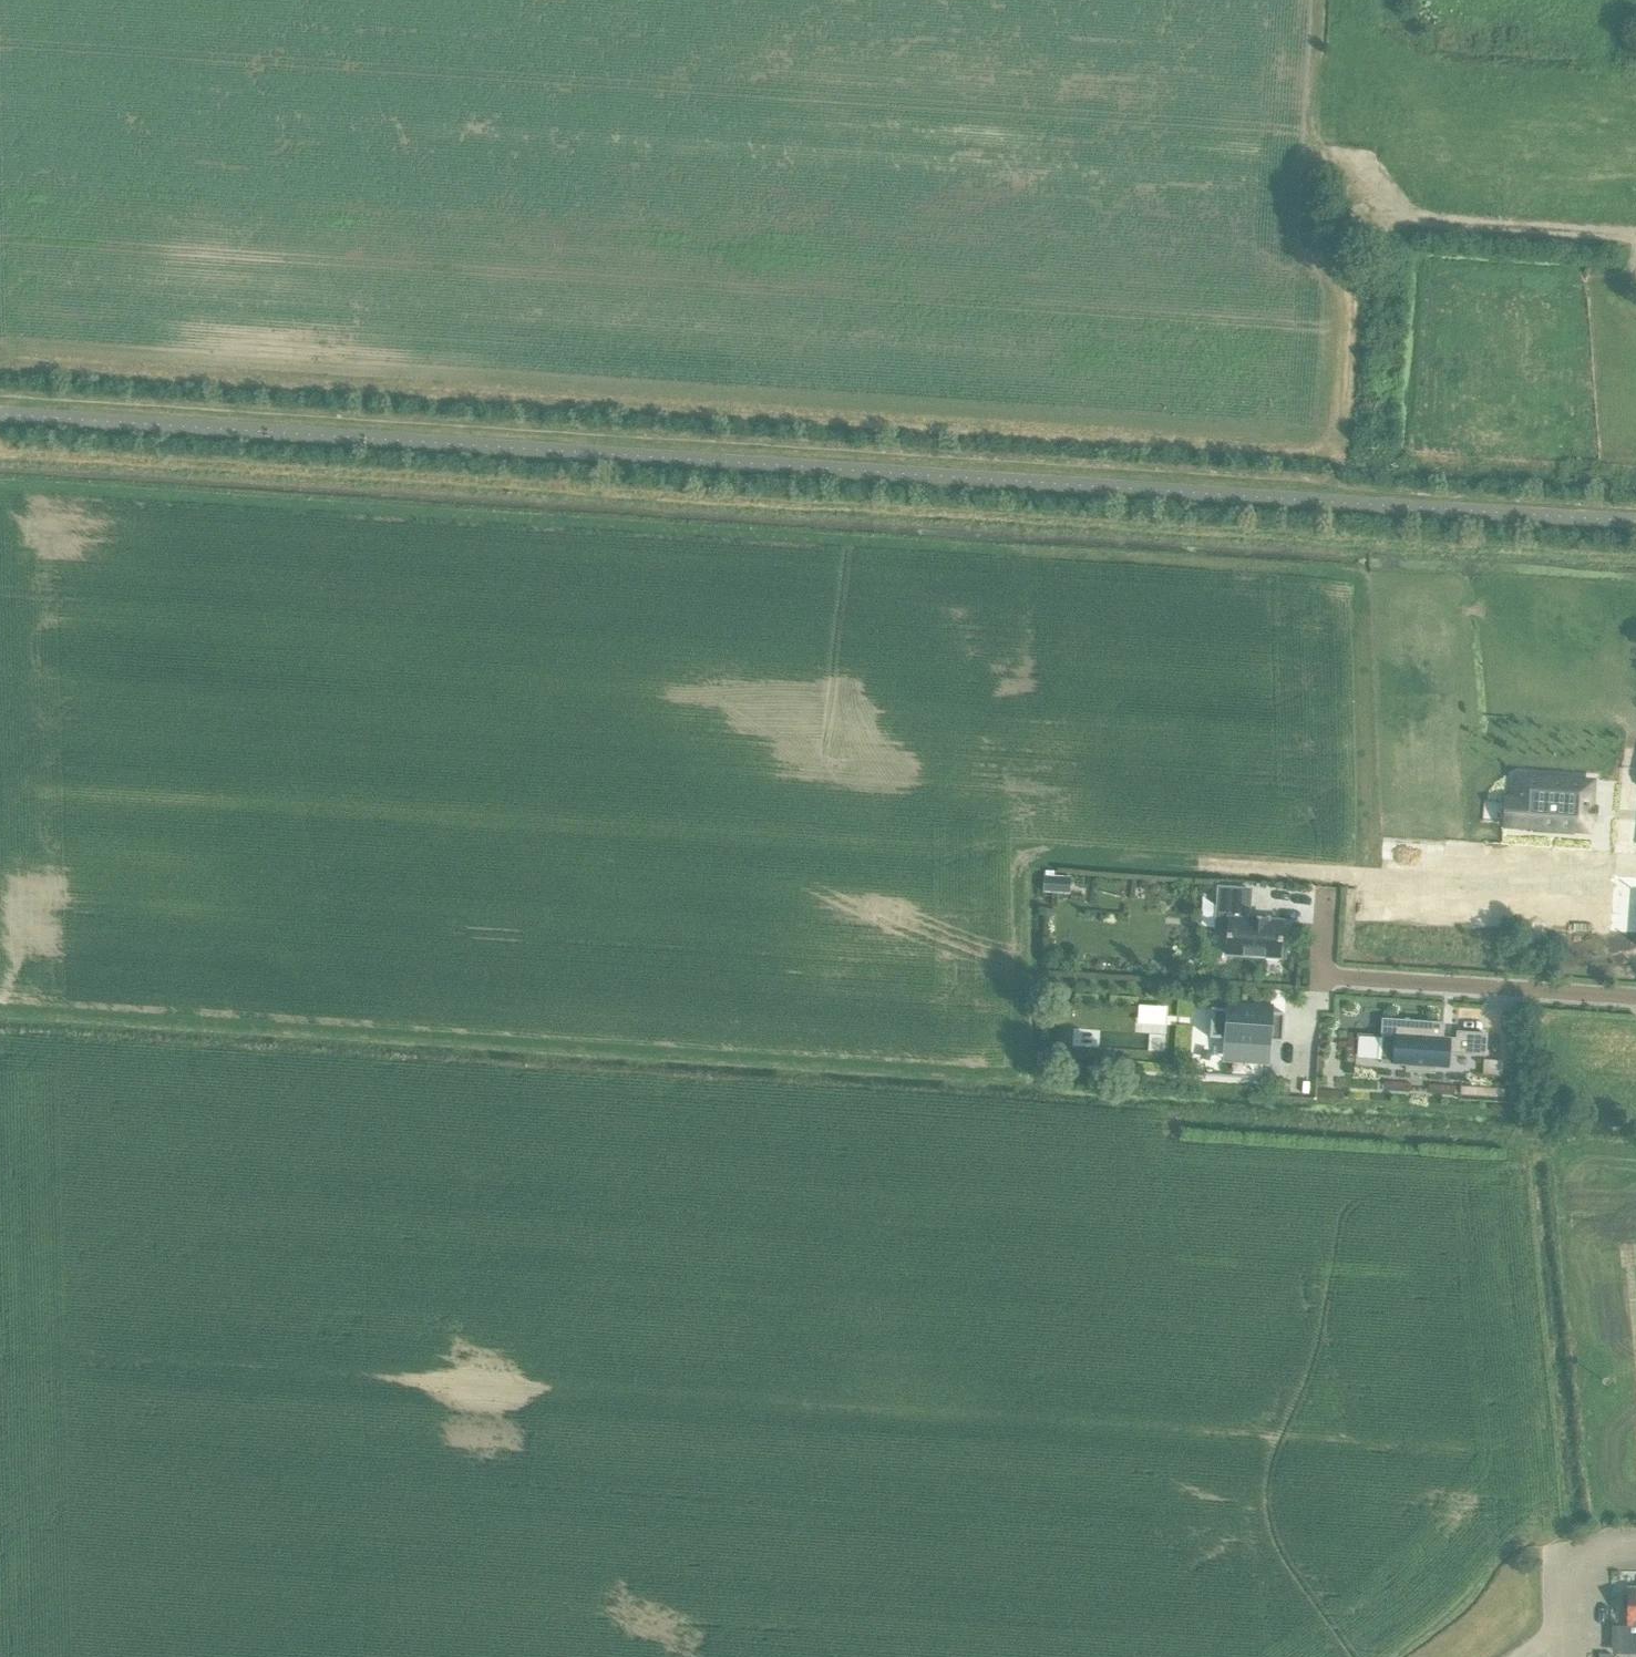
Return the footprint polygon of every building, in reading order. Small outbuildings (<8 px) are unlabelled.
[(1517,781),(1514,823),(1534,824),(1533,831),(1572,833),(1573,827),(1589,828),(1589,818),(1587,818),(1588,809),(1590,809),(1591,785),(1569,784),(1569,778),(1538,776),(1538,782),(1517,781)] [(1044,875),(1043,892),(1070,894),(1071,877),(1044,875)] [(1216,907),(1215,930),(1226,931),(1225,955),(1284,958),(1285,939),(1282,939),(1283,922),(1267,921),(1267,918),(1249,917),(1249,920),(1244,919),(1244,908),(1249,909),(1250,890),(1217,888),(1216,907)] [(1209,1038),(1262,1041),(1283,1042),(1285,1013),(1273,1012),(1274,1004),(1226,1001),(1226,1010),(1211,1008),(1209,1038)] [(1449,1053),(1484,1055),(1486,1034),(1457,1032),(1457,1039),(1442,1038),(1443,1024),(1383,1020),(1382,1031),(1382,1037),(1380,1065),(1405,1066),(1405,1072),(1434,1074),(1434,1068),(1448,1069),(1449,1053)] [(1485,1061),(1484,1073),(1500,1074),(1501,1062),(1485,1061)] [(1628,1625),(1635,1625),(1635,1589),(1628,1589),(1628,1593),(1623,1596),(1623,1607),(1628,1610),(1628,1625)]
